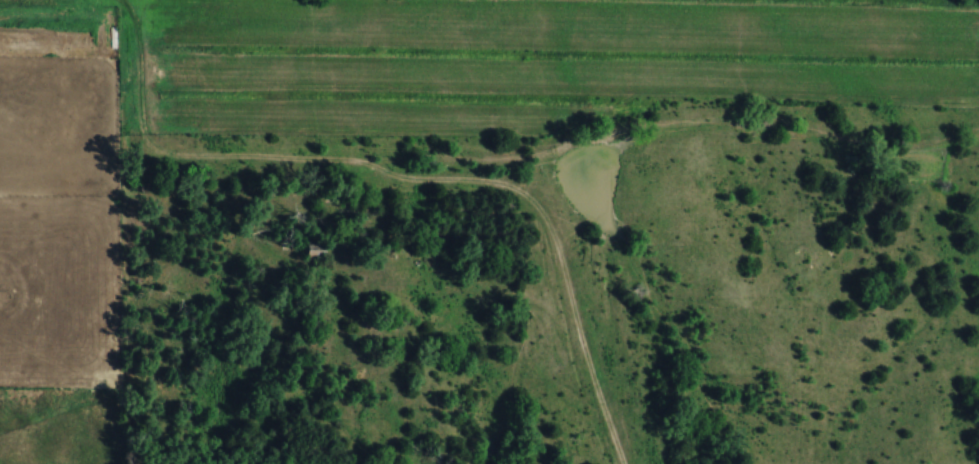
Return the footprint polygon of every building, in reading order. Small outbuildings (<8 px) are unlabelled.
[(319,241),(299,241),(299,258),(319,258),(319,241)]
